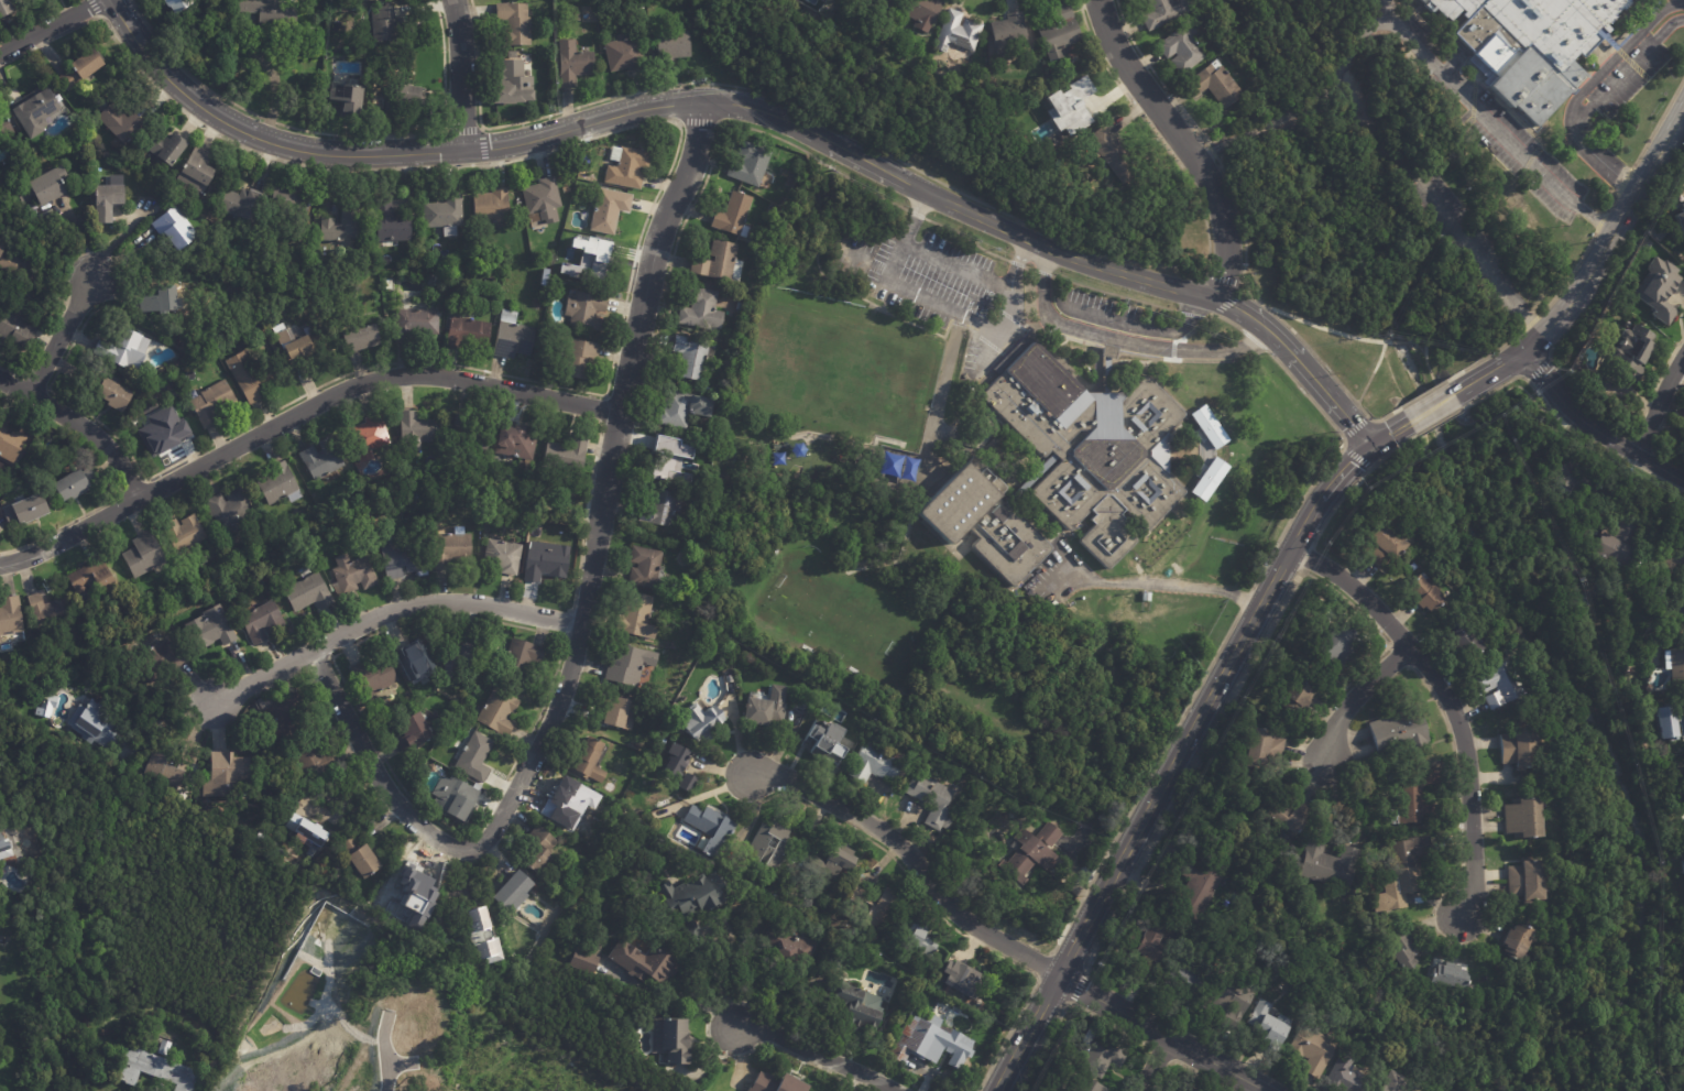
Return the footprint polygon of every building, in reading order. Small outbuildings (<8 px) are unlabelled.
[(11,14),(0,20),(0,0),(23,0),(13,6),(17,12),(11,14)] [(170,9),(163,0),(194,0),(196,2),(177,17),(171,8),(170,9)] [(241,13),(241,0),(281,0),(281,3),(287,3),(297,4),(296,33),(280,32),(280,30),(261,30),(261,14),(241,13)] [(887,14),(864,0),(895,0),(887,14)] [(901,13),(907,0),(945,0),(948,1),(932,35),(920,30),(922,23),(901,13)] [(1178,2),(1183,0),(1195,0),(1201,12),(1184,20),(1184,19),(1152,33),(1145,17),(1156,12),(1151,0),(1179,0),(1177,1),(1178,2)] [(1443,18),(1445,15),(1451,21),(1462,10),(1464,11),(1462,14),(1466,19),(1452,33),(1473,54),(1467,61),(1486,78),(1480,80),(1508,108),(1512,105),(1534,128),(1586,75),(1571,59),(1577,53),(1582,57),(1600,37),(1616,51),(1661,2),(1661,0),(1425,0),(1443,18)] [(1070,4),(1085,42),(1063,51),(1067,58),(1052,64),(1039,32),(1056,24),(1057,26),(1061,24),(1053,9),(1069,2),(1070,4)] [(529,11),(529,19),(533,19),(533,46),(506,46),(506,28),(509,28),(509,21),(499,21),(499,4),(529,4),(529,11)] [(395,8),(396,21),(398,21),(398,42),(375,42),(375,41),(367,41),(365,23),(385,22),(384,8),(395,8)] [(567,8),(581,8),(581,22),(567,22),(567,8)] [(952,9),(965,14),(961,26),(964,28),(966,19),(985,25),(975,53),(951,44),(948,54),(936,50),(951,9),(952,9)] [(1029,45),(1009,48),(1010,54),(999,56),(998,50),(996,51),(992,24),(1007,21),(1006,15),(1024,12),(1029,45)] [(833,22),(839,26),(834,33),(829,29),(833,22)] [(1213,57),(1187,77),(1174,62),(1182,57),(1180,54),(1171,61),(1161,46),(1189,25),(1192,30),(1199,25),(1207,36),(1202,41),(1205,45),(1204,46),(1213,57)] [(676,65),(660,66),(658,34),(691,31),(692,57),(676,59),(676,65)] [(644,69),(633,72),(632,69),(612,73),(606,44),(641,37),(647,69),(644,69)] [(582,53),(595,52),(595,76),(577,76),(577,88),(561,89),(560,41),(577,41),(577,53),(582,53)] [(68,92),(58,78),(73,67),(72,66),(94,50),(101,59),(103,58),(106,62),(105,63),(106,66),(84,83),(83,81),(68,92)] [(1213,91),(1211,88),(1201,95),(1191,81),(1222,59),(1247,95),(1226,110),(1213,91)] [(525,61),(525,78),(535,78),(534,92),(536,92),(536,105),(527,103),(527,106),(495,106),(495,87),(501,87),(502,61),(525,61)] [(1106,96),(1115,109),(1087,129),(1082,120),(1076,123),(1070,113),(1073,110),(1072,108),(1062,92),(1082,78),(1097,100),(1105,94),(1106,96)] [(362,88),(365,88),(361,119),(345,117),(346,102),(330,100),(332,84),(362,88)] [(424,89),(422,111),(404,109),(403,119),(387,117),(389,101),(402,102),(404,87),(424,89)] [(63,111),(46,121),(50,127),(45,129),(45,133),(32,141),(13,111),(50,89),(63,111)] [(133,116),(134,113),(147,127),(125,148),(98,118),(113,103),(129,119),(133,116)] [(14,134),(0,142),(0,116),(3,114),(14,134)] [(1108,128),(1117,139),(1118,138),(1137,161),(1134,163),(1141,174),(1125,186),(1090,139),(1107,126),(1108,128)] [(177,135),(190,145),(173,168),(144,146),(156,131),(165,139),(166,138),(171,141),(176,134),(177,135)] [(729,175),(734,159),(744,162),(745,160),(739,157),(745,140),(774,151),(766,173),(770,175),(766,187),(762,186),(761,186),(729,175)] [(198,148),(210,154),(208,157),(211,160),(208,166),(218,172),(208,188),(205,194),(178,179),(196,146),(198,148)] [(654,154),(649,171),(642,168),(641,173),(646,174),(643,192),(605,183),(610,166),(619,168),(619,166),(617,166),(619,163),(611,161),(614,148),(622,149),(623,148),(654,154)] [(66,188),(69,196),(42,209),(37,199),(24,206),(18,192),(63,167),(69,181),(63,184),(66,188)] [(549,226),(548,221),(543,222),(540,214),(529,216),(523,189),(542,185),(540,181),(556,177),(564,208),(558,209),(561,222),(549,226)] [(298,190),(297,196),(313,199),(306,236),(287,232),(289,218),(272,215),(277,186),(298,190)] [(124,206),(114,206),(114,226),(97,226),(97,187),(127,187),(127,206),(124,206)] [(244,190),(251,193),(251,192),(264,196),(263,198),(265,198),(255,225),(220,210),(227,190),(240,195),(242,189),(244,190)] [(446,238),(445,228),(426,229),(425,205),(448,204),(447,190),(463,189),(464,227),(459,228),(459,238),(446,238)] [(503,223),(475,225),(474,195),(492,195),(492,189),(509,189),(510,223),(503,223)] [(635,198),(631,215),(620,212),(614,238),(590,232),(600,189),(635,198)] [(713,226),(718,210),(728,214),(734,189),(755,196),(748,217),(750,218),(748,222),(747,222),(747,225),(761,228),(757,240),(713,226)] [(393,200),(394,217),(411,216),(413,242),(379,244),(375,199),(393,198),(393,200)] [(1680,205),(1683,203),(1683,246),(1678,233),(1677,233),(1672,221),(1673,220),(1670,215),(1682,209),(1680,205)] [(160,234),(152,226),(176,207),(201,238),(181,254),(166,236),(163,238),(160,234)] [(358,240),(347,239),(347,243),(321,241),(324,217),(337,218),(336,226),(342,226),(343,209),(362,211),(360,240),(358,240)] [(14,276),(0,269),(0,238),(10,243),(6,251),(23,261),(22,263),(14,276)] [(615,248),(612,260),(602,258),(602,260),(608,262),(604,279),(578,273),(584,240),(615,247),(615,248)] [(691,273),(695,258),(717,262),(718,257),(712,255),(715,240),(741,244),(737,258),(740,258),(739,261),(745,262),(741,283),(691,273)] [(1681,279),(1678,283),(1676,281),(1672,286),(1674,287),(1669,294),(1667,293),(1664,297),(1666,299),(1664,302),(1676,312),(1665,326),(1650,314),(1653,309),(1631,294),(1648,272),(1645,271),(1655,257),(1663,262),(1665,260),(1678,270),(1676,274),(1682,279),(1681,279)] [(177,287),(178,302),(183,302),(184,313),(160,315),(158,313),(142,314),(140,298),(160,297),(158,287),(177,285),(177,287)] [(721,328),(713,327),(713,329),(679,323),(682,306),(693,307),(693,304),(682,303),(686,285),(720,292),(718,306),(719,307),(718,309),(726,312),(723,328),(721,328)] [(609,301),(606,314),(597,312),(595,318),(605,320),(603,334),(570,326),(571,318),(565,316),(569,296),(576,298),(577,292),(610,299),(609,301)] [(538,304),(540,297),(549,299),(547,306),(538,304)] [(10,342),(0,337),(0,319),(6,309),(9,312),(40,328),(24,354),(8,346),(10,342)] [(507,359),(494,357),(504,310),(520,313),(517,326),(537,329),(532,358),(517,354),(516,361),(507,359)] [(409,346),(396,346),(396,312),(440,312),(440,336),(414,336),(414,346),(409,346)] [(452,318),(493,325),(490,347),(466,342),(464,350),(447,348),(452,317),(452,318)] [(1648,351),(1639,367),(1642,369),(1633,383),(1606,367),(1611,358),(1610,353),(1614,348),(1618,347),(1619,348),(1619,346),(1616,343),(1618,340),(1622,342),(1625,337),(1621,335),(1625,331),(1628,330),(1631,331),(1636,325),(1656,336),(1648,351)] [(361,351),(349,354),(345,336),(378,327),(383,346),(361,351)] [(97,352),(101,340),(114,346),(123,328),(144,338),(152,342),(145,359),(136,354),(134,360),(136,361),(134,366),(132,364),(129,371),(95,356),(97,352)] [(305,364),(293,370),(283,349),(313,335),(320,351),(306,359),(308,363),(305,364)] [(676,348),(678,336),(712,342),(704,380),(680,375),(685,353),(675,351),(676,348)] [(602,348),(599,362),(597,361),(592,382),(561,377),(566,354),(559,353),(561,345),(567,346),(568,339),(602,346),(602,348)] [(1039,343),(1090,394),(1130,394),(1145,379),(1147,378),(1148,378),(1184,414),(1185,416),(1184,417),(1169,434),(1169,477),(1185,492),(1185,494),(1184,495),(1148,532),(1146,532),(1126,512),(1122,516),(1127,522),(1122,526),(1136,539),(1136,542),(1136,544),(1111,570),(1109,570),(1081,544),(1082,542),(1096,526),(1092,522),(1097,515),(1092,511),(1072,532),(1070,532),(1068,532),(1032,497),(1031,494),(1032,493),(1061,462),(1058,459),(1008,510),(1013,514),(1016,513),(1052,548),(1052,549),(1052,552),(1017,588),(1015,588),(1014,588),(974,549),(974,548),(974,546),(980,541),(971,532),(959,545),(954,545),(925,515),(923,513),(925,512),(976,459),(1007,489),(1007,490),(1007,491),(1004,494),(1006,497),(1000,502),(1004,505),(1053,455),(1051,452),(1046,458),(1045,458),(1042,458),(982,399),(1000,378),(994,371),(1002,362),(1009,371),(1036,345),(1037,343),(1039,343)] [(1120,350),(1119,359),(1105,356),(1107,345),(1122,348),(1120,350)] [(251,357),(259,370),(271,363),(281,382),(262,392),(265,400),(251,407),(227,361),(248,350),(251,357)] [(722,378),(730,380),(729,386),(721,384),(722,378)] [(110,381),(135,396),(123,416),(109,407),(110,405),(97,396),(107,380),(110,381)] [(217,425),(206,432),(189,403),(194,400),(190,394),(200,389),(203,393),(226,380),(238,402),(216,415),(220,423),(217,425)] [(689,429),(658,423),(661,407),(664,407),(668,389),(719,400),(715,416),(692,412),(689,429)] [(1228,440),(1203,404),(1189,414),(1213,450),(1228,440)] [(190,440),(179,446),(174,436),(154,447),(143,427),(178,410),(193,438),(190,440)] [(444,430),(444,441),(401,441),(402,411),(419,411),(419,419),(444,419),(444,430)] [(376,447),(372,449),(375,458),(362,462),(349,428),(367,422),(365,418),(382,413),(394,444),(378,449),(378,447),(376,447)] [(459,414),(475,416),(474,427),(492,430),(489,455),(452,449),(457,413),(459,414)] [(14,467),(0,459),(0,420),(11,426),(10,428),(29,439),(14,467)] [(534,461),(495,452),(499,441),(501,441),(504,424),(517,427),(517,424),(540,429),(534,461)] [(341,468),(317,482),(299,454),(314,445),(319,452),(324,450),(319,443),(330,436),(347,463),(341,468)] [(663,452),(658,451),(661,436),(693,443),(690,456),(692,457),(687,483),(653,477),(656,459),(667,461),(668,454),(663,452)] [(589,443),(583,474),(544,467),(549,441),(572,446),(573,437),(589,440),(589,443)] [(1571,491),(1567,498),(1555,491),(1559,483),(1543,474),(1556,449),(1590,467),(1588,470),(1601,478),(1593,494),(1576,487),(1574,491),(1572,489),(1571,491)] [(1194,477),(1195,451),(1213,451),(1212,495),(1194,494),(1194,477)] [(272,468),(286,460),(305,497),(293,503),(288,495),(270,505),(258,481),(273,472),(271,468),(272,468)] [(92,471),(100,484),(73,502),(72,500),(65,504),(54,488),(90,467),(92,471)] [(243,528),(227,537),(206,501),(221,492),(227,502),(229,501),(226,494),(241,486),(256,513),(239,523),(243,528)] [(641,520),(644,505),(653,506),(654,501),(646,499),(648,487),(680,493),(678,501),(679,502),(677,513),(684,514),(681,528),(641,520)] [(51,516),(26,526),(25,524),(21,526),(20,525),(11,528),(3,510),(25,500),(26,502),(42,495),(51,516)] [(1633,559),(1625,572),(1589,552),(1600,532),(1607,536),(1622,510),(1638,519),(1622,545),(1637,553),(1633,559)] [(195,545),(178,555),(163,525),(176,519),(181,526),(184,524),(182,521),(195,514),(208,538),(195,545)] [(1396,536),(1406,544),(1392,560),(1391,559),(1382,569),(1359,549),(1367,539),(1362,535),(1367,530),(1366,528),(1368,525),(1369,526),(1376,520),(1396,536)] [(166,563),(135,579),(122,555),(136,547),(133,541),(152,531),(168,561),(166,563)] [(1676,531),(1683,535),(1683,570),(1680,578),(1671,572),(1664,568),(1665,566),(1658,561),(1676,531)] [(473,564),(462,564),(462,560),(451,560),(451,570),(435,570),(434,534),(472,533),(473,564)] [(402,578),(389,580),(383,547),(390,546),(389,538),(398,536),(400,544),(420,541),(425,570),(405,574),(405,578),(402,578)] [(502,541),(524,545),(518,577),(502,574),(503,569),(484,566),(490,538),(502,541)] [(663,565),(657,590),(630,585),(633,567),(638,568),(639,564),(631,561),(634,546),(665,553),(663,565)] [(542,582),(525,580),(529,549),(544,550),(544,548),(572,553),(568,580),(549,578),(549,574),(543,574),(542,582)] [(216,549),(220,558),(212,561),(208,553),(216,549)] [(359,583),(358,583),(360,589),(345,596),(343,594),(338,597),(333,585),(339,582),(333,569),(339,567),(336,558),(349,553),(352,561),(369,555),(381,583),(365,590),(362,582),(359,583)] [(102,593),(96,580),(76,591),(68,576),(103,557),(118,586),(102,593)] [(332,604),(319,611),(315,602),(296,612),(284,590),(308,578),(305,572),(317,566),(337,602),(332,604)] [(1436,597),(1440,601),(1430,610),(1428,608),(1424,611),(1420,608),(1418,610),(1410,602),(1412,600),(1401,588),(1408,582),(1407,580),(1409,578),(1410,579),(1415,575),(1418,577),(1422,574),(1440,593),(1436,597)] [(625,609),(630,591),(656,598),(649,624),(660,626),(657,641),(620,631),(625,609)] [(46,603),(54,601),(65,597),(74,622),(65,625),(64,622),(52,626),(54,634),(41,639),(28,597),(41,592),(44,604),(46,603)] [(2,643),(0,643),(0,607),(0,599),(19,594),(26,631),(12,634),(1,636),(2,643)] [(266,641),(255,646),(241,618),(274,600),(287,625),(270,634),(266,626),(264,628),(270,639),(266,641)] [(237,641),(220,648),(219,645),(195,655),(185,634),(189,632),(186,624),(204,617),(203,613),(222,604),(238,640),(237,641)] [(1355,637),(1363,646),(1333,673),(1309,646),(1338,619),(1355,637)] [(1475,640),(1481,647),(1463,664),(1448,646),(1452,643),(1447,639),(1450,636),(1446,633),(1461,622),(1475,640)] [(186,663),(176,672),(172,665),(151,684),(135,666),(150,654),(147,652),(158,642),(161,644),(171,635),(190,658),(186,663)] [(533,644),(548,648),(543,664),(533,661),(525,683),(502,675),(514,637),(533,644)] [(416,691),(394,647),(408,641),(413,647),(416,646),(416,645),(426,640),(435,657),(424,663),(426,667),(433,664),(440,678),(416,691)] [(660,654),(657,667),(645,664),(639,687),(606,679),(611,664),(622,666),(622,663),(613,661),(617,643),(660,654)] [(461,644),(475,646),(472,665),(459,663),(457,678),(446,676),(449,652),(457,653),(459,644),(461,644)] [(1661,650),(1683,648),(1683,686),(1671,687),(1670,673),(1667,673),(1667,669),(1663,669),(1661,650)] [(401,681),(369,699),(352,668),(365,661),(369,666),(386,656),(401,681)] [(1489,709),(1483,697),(1496,690),(1494,687),(1480,694),(1473,677),(1507,659),(1523,691),(1489,709)] [(1314,697),(1312,696),(1300,713),(1277,697),(1290,678),(1300,685),(1305,677),(1314,683),(1313,684),(1320,688),(1314,697)] [(787,687),(785,703),(787,703),(784,725),(772,723),(770,727),(746,722),(748,707),(750,708),(751,703),(748,701),(750,697),(770,700),(773,685),(787,687)] [(515,727),(509,738),(478,720),(496,687),(522,702),(515,714),(513,712),(510,719),(517,723),(515,727)] [(298,703),(300,708),(295,711),(304,728),(278,741),(271,725),(263,729),(253,710),(291,690),(298,703)] [(94,698),(119,716),(109,729),(123,739),(113,753),(96,741),(94,744),(83,738),(84,735),(73,729),(74,727),(68,723),(87,696),(92,699),(94,698)] [(634,701),(627,729),(606,723),(611,706),(616,708),(620,697),(634,701)] [(700,701),(708,710),(714,705),(726,720),(695,744),(679,724),(687,718),(686,716),(691,710),(689,708),(696,702),(697,703),(700,700),(700,701)] [(1425,743),(1407,749),(1403,741),(1377,750),(1368,722),(1378,718),(1376,713),(1387,709),(1388,716),(1418,706),(1429,742),(1425,743)] [(1667,716),(1670,737),(1651,739),(1649,708),(1667,707),(1667,716)] [(404,751),(398,741),(407,737),(401,723),(423,712),(436,738),(405,754),(404,751)] [(843,735),(840,742),(851,748),(845,759),(842,756),(839,764),(821,754),(819,757),(811,752),(818,740),(813,738),(810,742),(806,740),(817,719),(823,722),(824,720),(832,723),(832,722),(835,723),(836,722),(848,729),(843,735)] [(1275,735),(1273,738),(1281,739),(1273,774),(1237,766),(1245,727),(1275,733),(1275,735)] [(1513,767),(1511,767),(1511,764),(1500,764),(1499,733),(1510,733),(1510,730),(1531,729),(1533,771),(1514,772),(1514,767),(1513,767)] [(486,765),(493,770),(484,785),(455,767),(464,750),(457,745),(462,735),(470,741),(475,730),(497,742),(484,764),(486,765)] [(568,770),(576,755),(581,759),(592,737),(600,741),(600,740),(604,742),(603,742),(609,745),(604,754),(605,754),(599,768),(611,774),(604,786),(593,781),(593,782),(568,770)] [(332,754),(339,766),(308,782),(292,750),(316,738),(325,755),(331,751),(332,754)] [(895,757),(894,759),(904,765),(893,785),(872,773),(865,783),(849,773),(866,741),(895,757)] [(691,752),(690,755),(693,756),(685,773),(682,772),(679,778),(663,770),(670,754),(669,754),(675,743),(691,751),(691,752)] [(192,748),(200,751),(197,759),(188,755),(190,748),(192,748)] [(155,751),(172,757),(168,764),(179,768),(182,763),(190,766),(181,789),(145,774),(155,751)] [(210,781),(214,781),(214,752),(236,751),(236,757),(253,757),(253,797),(205,797),(205,781),(210,781)] [(1424,822),(1390,825),(1389,809),(1397,808),(1393,771),(1432,768),(1433,785),(1422,785),(1424,822)] [(923,774),(956,792),(949,807),(954,810),(951,815),(958,818),(950,830),(944,828),(942,832),(926,823),(934,808),(907,793),(919,771),(923,774)] [(701,779),(695,794),(681,787),(688,773),(701,779)] [(483,788),(481,792),(482,792),(475,804),(480,805),(469,825),(429,801),(444,776),(451,779),(453,776),(474,787),(477,783),(483,787),(483,788)] [(588,796),(580,809),(586,812),(577,829),(573,830),(568,827),(568,828),(551,819),(559,807),(558,806),(570,785),(588,795),(588,796)] [(1293,796),(1313,812),(1292,838),(1271,820),(1292,796),(1293,796)] [(1537,799),(1540,837),(1518,838),(1518,833),(1506,833),(1503,806),(1516,805),(1516,799),(1537,798),(1537,799)] [(725,816),(740,823),(719,861),(699,850),(707,837),(693,829),(695,827),(685,821),(693,805),(706,811),(708,807),(725,816)] [(305,818),(331,834),(329,839),(331,840),(330,842),(328,841),(322,849),(308,839),(300,833),(300,834),(296,831),(295,832),(287,827),(295,814),(305,819),(305,818)] [(787,829),(791,831),(788,837),(797,842),(778,875),(745,855),(764,823),(770,828),(775,821),(787,829)] [(1064,836),(1053,850),(1061,857),(1058,861),(1060,862),(1057,866),(1061,869),(1056,876),(1041,864),(1024,885),(998,863),(1028,828),(1039,837),(1051,822),(1065,833),(1064,836)] [(555,852),(553,854),(556,857),(540,874),(526,863),(540,847),(529,838),(539,825),(561,843),(555,852)] [(14,857),(0,861),(0,834),(2,833),(4,840),(6,843),(10,842),(14,857)] [(262,833),(272,839),(266,848),(256,842),(262,833)] [(1344,845),(1360,851),(1345,898),(1323,891),(1325,885),(1295,874),(1309,834),(1325,840),(1321,853),(1337,859),(1343,844),(1344,845)] [(362,845),(364,848),(369,844),(384,868),(376,873),(378,874),(373,876),(367,881),(342,844),(356,836),(362,845)] [(1428,837),(1429,853),(1418,854),(1422,892),(1403,894),(1404,907),(1373,912),(1371,895),(1384,894),(1382,882),(1390,882),(1389,871),(1381,872),(1378,841),(1428,836),(1428,837)] [(861,863),(855,874),(845,869),(838,882),(810,866),(817,855),(827,861),(835,845),(844,851),(846,845),(859,852),(856,857),(863,860),(861,863)] [(1546,852),(1559,848),(1563,861),(1551,865),(1546,852)] [(1200,910),(1193,921),(1170,907),(1187,880),(1173,872),(1182,857),(1218,879),(1200,910)] [(1539,880),(1540,901),(1519,901),(1519,896),(1507,897),(1506,866),(1517,866),(1517,861),(1539,861),(1539,880)] [(532,890),(528,893),(532,896),(513,916),(495,898),(513,880),(512,877),(520,870),(535,885),(532,890)] [(437,888),(430,912),(407,905),(417,871),(440,877),(437,888)] [(707,916),(706,914),(688,924),(687,921),(679,926),(658,888),(671,881),(676,890),(709,872),(712,880),(722,874),(735,901),(707,916)] [(897,907),(890,916),(882,931),(846,910),(860,886),(868,892),(867,895),(881,903),(889,886),(904,894),(897,907)] [(474,909),(489,905),(496,937),(500,936),(506,958),(486,963),(485,957),(481,958),(478,943),(473,945),(473,941),(458,946),(456,936),(474,931),(469,910),(474,909)] [(923,920),(936,928),(930,936),(936,939),(933,942),(941,946),(932,960),(915,949),(912,951),(907,948),(917,931),(915,930),(921,919),(923,920)] [(803,936),(817,943),(801,972),(769,954),(772,949),(758,941),(769,920),(802,939),(803,936)] [(676,977),(668,989),(649,975),(643,984),(628,973),(630,971),(611,958),(624,939),(647,956),(670,924),(690,938),(676,958),(685,964),(676,977)] [(1519,926),(1519,925),(1531,930),(1528,936),(1532,938),(1526,953),(1530,956),(1524,967),(1498,952),(1502,945),(1499,942),(1506,928),(1509,930),(1512,924),(1518,927),(1519,926)] [(1401,934),(1407,943),(1417,938),(1422,948),(1411,954),(1415,962),(1397,973),(1387,954),(1388,954),(1379,939),(1398,928),(1401,934)] [(1152,967),(1120,948),(1130,930),(1162,949),(1152,967)] [(592,954),(601,958),(594,975),(570,965),(577,949),(592,954)] [(967,965),(991,979),(978,1002),(945,983),(959,960),(967,965)] [(1206,973),(1190,1006),(1166,994),(1168,992),(1155,985),(1166,963),(1181,971),(1185,963),(1206,973)] [(1446,964),(1469,970),(1467,979),(1469,979),(1467,988),(1452,983),(1450,990),(1440,988),(1440,986),(1426,984),(1431,964),(1440,967),(1441,963),(1446,964)] [(1254,995),(1235,1030),(1224,1024),(1227,1018),(1206,1007),(1223,975),(1256,992),(1254,995)] [(862,992),(888,1005),(883,1016),(881,1015),(868,1039),(839,1025),(846,1008),(824,999),(834,979),(862,992)] [(1291,1023),(1273,1051),(1259,1043),(1260,1039),(1251,1034),(1267,1008),(1291,1023)] [(936,1015),(947,1022),(943,1029),(953,1035),(955,1029),(978,1044),(962,1072),(950,1065),(955,1056),(947,1051),(939,1066),(937,1065),(932,1062),(933,1061),(920,1054),(918,1057),(912,1054),(905,1067),(894,1060),(919,1016),(929,1023),(933,1014),(936,1015)] [(692,1033),(691,1040),(695,1040),(693,1066),(669,1065),(670,1055),(654,1054),(654,1029),(654,1018),(692,1019),(692,1033)] [(1314,1079),(1301,1072),(1308,1059),(1303,1057),(1300,1063),(1284,1056),(1300,1025),(1336,1044),(1317,1080),(1314,1079)] [(1128,1058),(1123,1067),(1114,1062),(1104,1079),(1080,1066),(1090,1048),(1084,1045),(1091,1030),(1130,1052),(1128,1058)] [(158,1054),(164,1041),(173,1045),(168,1058),(158,1054)] [(200,1073),(194,1090),(175,1090),(177,1085),(141,1072),(140,1073),(141,1073),(138,1083),(136,1083),(135,1088),(117,1081),(130,1047),(200,1073)] [(1364,1079),(1356,1090),(1346,1090),(1343,1089),(1342,1090),(1337,1090),(1335,1090),(1323,1083),(1342,1050),(1354,1057),(1346,1070),(1352,1072),(1353,1070),(1362,1076),(1360,1078),(1364,1079)] [(813,1087),(811,1090),(749,1090),(753,1083),(755,1084),(763,1071),(767,1073),(767,1072),(785,1082),(789,1073),(813,1087)] [(1404,1079),(1398,1090),(1379,1090),(1389,1071),(1404,1079)] [(1107,1090),(1106,1090),(1072,1090),(1081,1074),(1107,1090)]
